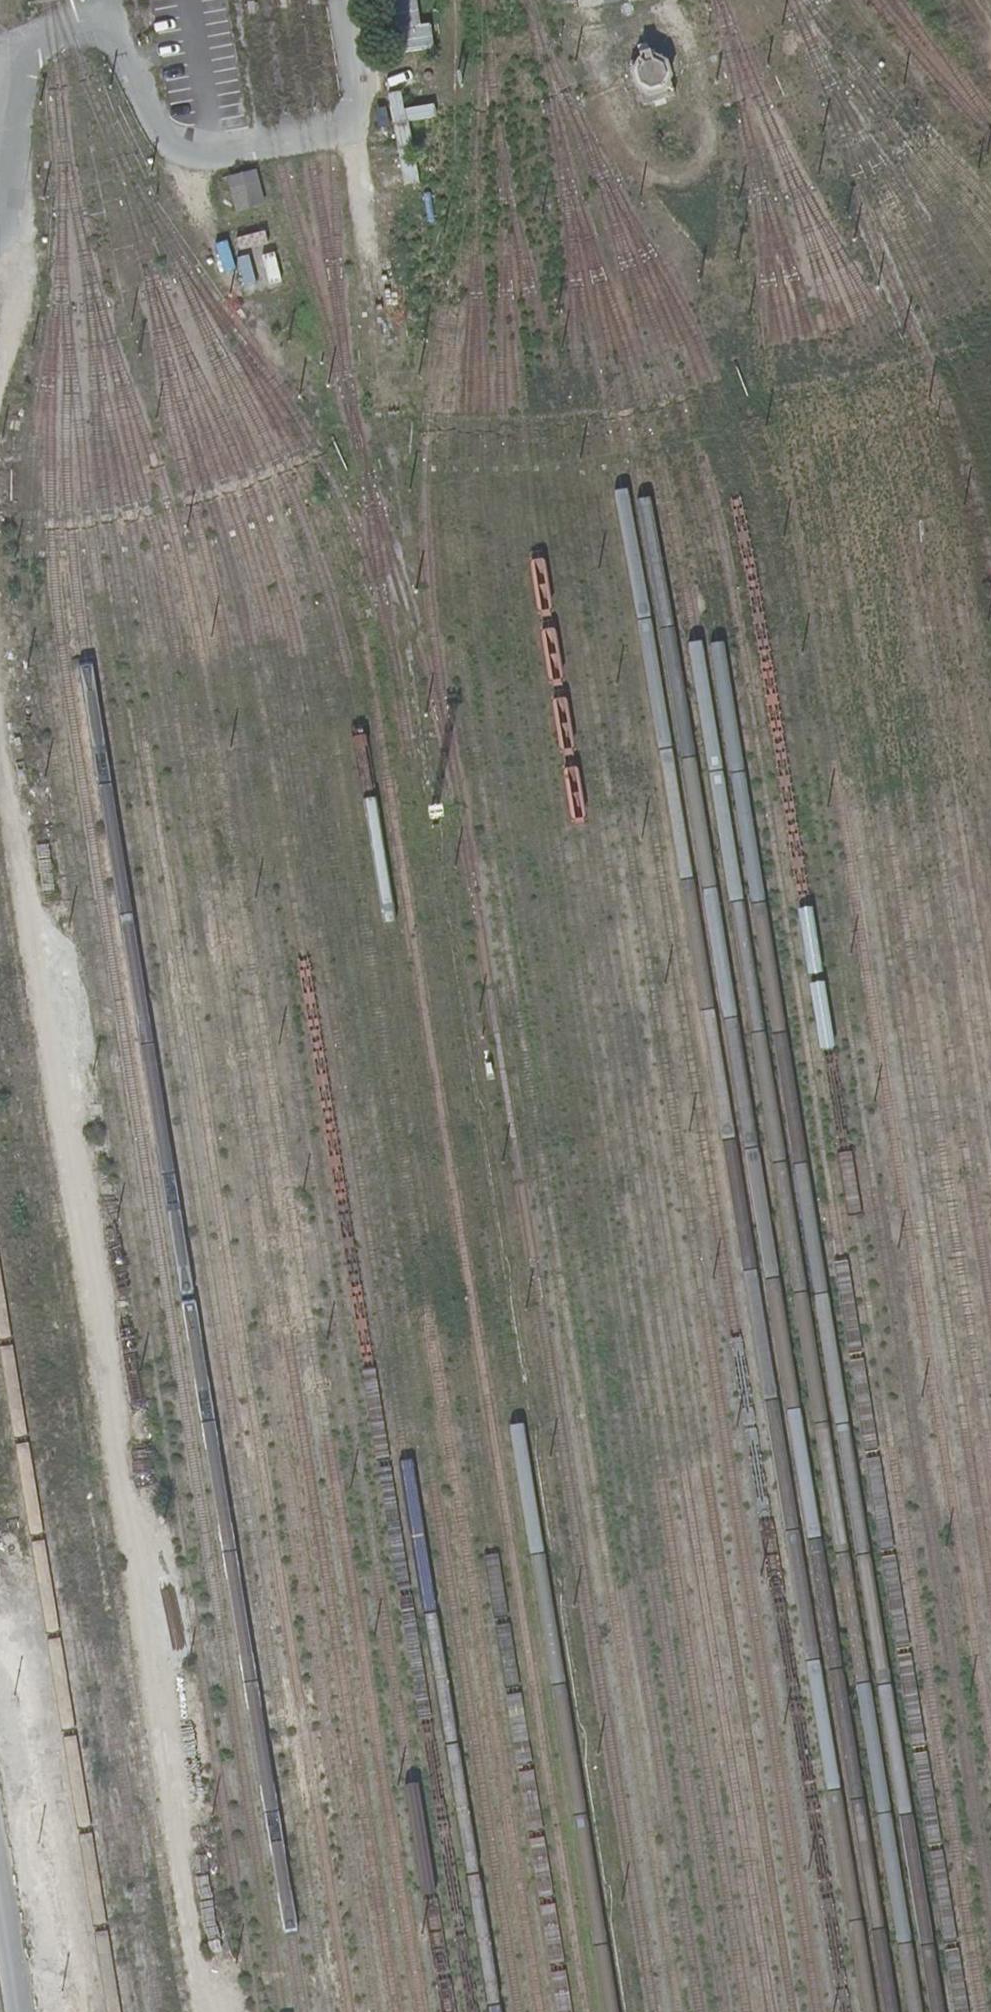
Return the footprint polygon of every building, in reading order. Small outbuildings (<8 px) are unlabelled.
[(389,56),(428,51),(424,22),(413,23),(410,0),(382,0),(389,56)] [(641,59),(631,62),(644,105),(675,96),(662,53),(651,56),(650,50),(639,53),(641,59)] [(395,94),(382,96),(399,185),(413,183),(401,123),(430,117),(428,104),(398,110),(395,94)] [(250,172),(220,179),(229,214),(259,207),(250,172)] [(258,233),(224,242),(240,301),(280,291),(267,241),(260,243),(258,233)]
